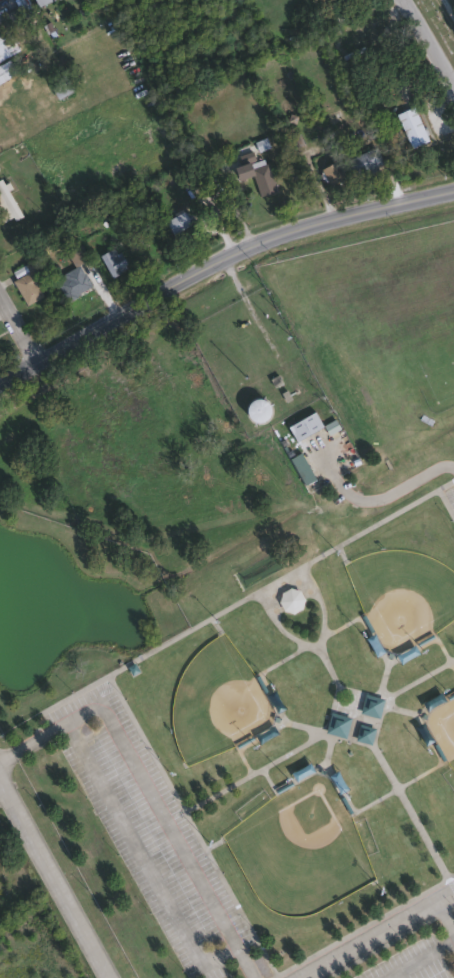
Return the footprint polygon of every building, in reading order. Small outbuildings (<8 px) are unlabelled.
[(29,11),(20,15),(15,5),(25,1),(29,11)] [(0,16),(11,9),(17,18),(7,26),(0,16)] [(15,50),(0,58),(0,30),(4,28),(15,50)] [(17,75),(0,85),(0,62),(6,58),(17,75)] [(43,78),(58,69),(70,89),(55,97),(43,78)] [(393,113),(411,105),(427,139),(410,147),(393,113)] [(351,175),(344,158),(374,146),(381,164),(351,175)] [(329,186),(318,168),(333,159),(343,177),(329,186)] [(276,189),(258,197),(247,169),(264,161),(276,189)] [(9,220),(0,199),(0,178),(17,216),(9,220)] [(162,222),(179,210),(187,222),(170,234),(162,222)] [(86,257),(76,263),(90,287),(64,301),(52,280),(74,268),(65,252),(78,244),(86,257)] [(97,253),(114,245),(125,268),(109,276),(97,253)] [(40,295),(24,304),(10,280),(14,278),(10,271),(35,257),(40,265),(31,270),(38,283),(35,285),(40,295)] [(244,418),(248,398),(265,401),(261,421),(244,418)] [(285,424),(313,412),(320,428),(292,440),(285,424)] [(338,429),(326,434),(322,425),(333,419),(338,429)] [(276,606),(283,586),(301,592),(293,612),(276,606)] [(376,716),(359,711),(363,694),(381,698),(376,716)] [(350,717),(346,737),(326,732),(331,712),(350,717)] [(336,794),(325,776),(334,770),(345,788),(336,794)]
